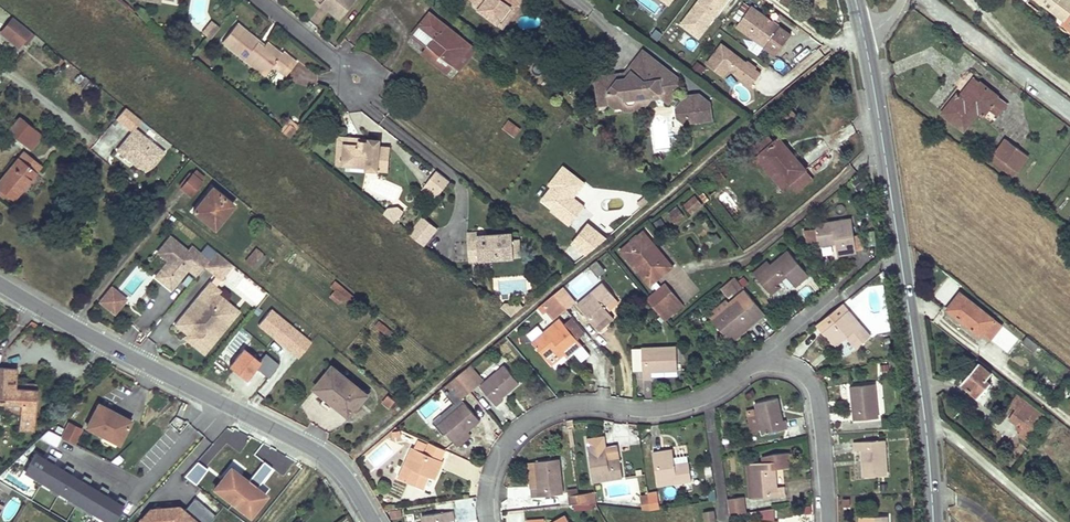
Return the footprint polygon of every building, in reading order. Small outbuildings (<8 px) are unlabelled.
[(321,2),(319,4),(337,18),(351,0),(322,0),(321,2)] [(476,3),(481,7),(479,10),(497,23),(509,7),(515,11),(522,1),(522,0),(472,0),(476,3)] [(682,23),(700,37),(730,0),(699,0),(682,23)] [(1062,18),(1059,22),(1069,30),(1069,0),(1037,0),(1062,18)] [(791,35),(751,6),(737,27),(777,55),(791,35)] [(429,13),(412,35),(428,47),(452,66),(453,67),(469,46),(429,13)] [(12,17),(0,32),(17,45),(29,31),(12,17)] [(221,41),(252,67),(255,63),(262,69),(267,63),(270,65),(278,71),(284,76),(295,62),(281,51),(279,54),(266,42),(264,44),(261,47),(257,43),(258,41),(236,23),(221,41)] [(204,32),(210,38),(217,29),(211,24),(204,32)] [(663,33),(656,27),(650,35),(657,40),(663,33)] [(762,74),(723,44),(708,65),(724,77),(730,69),(752,86),(762,74)] [(43,45),(40,49),(53,59),(52,60),(58,65),(62,60),(43,45)] [(469,46),(453,67),(458,71),(474,50),(469,46)] [(452,66),(428,47),(422,54),(445,74),(452,66)] [(623,73),(611,75),(617,79),(625,78),(645,52),(642,50),(623,73)] [(599,76),(595,82),(598,105),(609,104),(614,107),(620,107),(624,102),(624,99),(635,98),(635,100),(640,104),(646,103),(650,98),(661,97),(668,102),(677,89),(676,77),(667,70),(666,72),(661,68),(660,65),(645,52),(625,78),(617,79),(611,75),(599,76)] [(255,63),(252,67),(262,75),(270,65),(267,63),(262,69),(255,63)] [(270,65),(262,75),(269,81),(278,71),(270,65)] [(83,76),(77,84),(80,87),(87,79),(83,76)] [(989,109),(992,111),(995,114),(1005,102),(974,78),(958,98),(955,95),(941,113),(962,130),(977,111),(983,116),(989,109)] [(95,86),(90,93),(93,96),(99,89),(95,86)] [(683,122),(711,119),(708,101),(698,93),(685,95),(675,108),(676,117),(683,122)] [(625,110),(636,109),(640,104),(635,100),(635,98),(624,99),(624,102),(620,107),(625,110)] [(141,119),(126,107),(117,118),(131,131),(141,119)] [(7,132),(22,144),(34,129),(20,117),(7,132)] [(508,119),(501,127),(514,138),(521,129),(508,119)] [(288,122),(280,132),(284,134),(290,126),(296,131),(298,129),(288,122)] [(290,126),(284,134),(289,138),(289,139),(296,131),(290,126)] [(34,129),(22,144),(30,150),(42,135),(34,129)] [(135,129),(117,150),(126,158),(132,151),(138,157),(140,155),(153,166),(163,153),(135,129)] [(782,188),(788,183),(805,169),(778,138),(774,142),(768,134),(753,147),(759,154),(756,157),(782,188)] [(336,165),(339,166),(340,153),(344,154),(344,145),(358,146),(359,141),(369,142),(369,139),(337,138),(336,165)] [(340,153),(339,166),(367,167),(368,170),(388,171),(389,147),(380,147),(380,140),(369,139),(369,142),(359,141),(358,146),(344,145),(344,154),(340,153)] [(1027,155),(1015,147),(1004,139),(989,159),(1012,176),(1027,155)] [(132,151),(126,158),(146,174),(153,166),(140,155),(138,157),(132,151)] [(0,181),(0,188),(13,199),(40,166),(23,152),(0,181)] [(584,183),(563,166),(552,180),(558,184),(544,201),(560,213),(558,216),(569,225),(584,206),(573,197),(584,183)] [(805,169),(788,183),(795,191),(812,178),(805,169)] [(192,175),(181,188),(189,195),(204,178),(195,170),(192,175)] [(424,186),(437,197),(449,182),(436,172),(424,186)] [(178,185),(181,188),(192,175),(189,173),(178,185)] [(862,175),(858,178),(864,187),(869,183),(862,175)] [(558,216),(560,213),(544,201),(558,184),(552,180),(548,185),(551,187),(541,200),(553,209),(551,211),(558,216)] [(422,189),(435,200),(437,197),(424,186),(422,189)] [(193,212),(210,226),(221,212),(225,215),(232,205),(212,188),(193,212)] [(703,192),(700,195),(705,201),(709,199),(703,192)] [(695,197),(684,205),(691,213),(701,205),(695,197)] [(642,207),(648,202),(645,198),(638,203),(642,207)] [(388,207),(384,213),(395,222),(400,216),(404,210),(398,205),(388,207)] [(675,223),(684,216),(677,206),(668,213),(675,223)] [(221,212),(210,226),(213,229),(225,215),(221,212)] [(422,217),(408,233),(423,245),(436,229),(422,217)] [(666,224),(660,217),(654,222),(659,229),(666,224)] [(815,224),(816,231),(817,240),(818,246),(835,244),(837,256),(856,253),(856,250),(854,239),(851,218),(815,224)] [(586,254),(606,237),(587,222),(571,241),(586,254)] [(817,240),(816,231),(807,232),(808,242),(817,240)] [(649,285),(651,283),(655,280),(672,266),(643,232),(621,250),(649,285)] [(471,233),(471,237),(471,242),(477,241),(478,261),(513,259),(512,240),(512,235),(478,236),(478,233),(471,233)] [(200,252),(196,257),(170,236),(157,252),(168,260),(155,276),(171,289),(188,268),(196,275),(204,266),(209,259),(200,252)] [(471,242),(471,237),(468,237),(469,261),(478,261),(477,241),(471,242)] [(862,238),(854,239),(856,250),(863,250),(862,238)] [(823,257),(837,255),(835,244),(822,246),(823,257)] [(256,249),(246,261),(252,266),(262,255),(256,249)] [(765,270),(762,266),(753,274),(771,294),(778,288),(775,285),(786,276),(795,287),(809,276),(788,251),(771,265),(765,270)] [(222,281),(233,266),(217,253),(216,253),(216,254),(215,254),(214,253),(209,259),(204,266),(222,281)] [(599,260),(591,266),(600,277),(607,271),(599,260)] [(768,261),(762,266),(765,270),(771,265),(768,261)] [(192,288),(197,293),(207,281),(202,276),(192,288)] [(734,277),(725,284),(732,293),(742,286),(734,277)] [(655,280),(651,283),(657,290),(661,287),(655,280)] [(602,283),(576,305),(597,331),(613,318),(603,306),(614,297),(602,283)] [(657,290),(646,299),(659,315),(663,320),(682,304),(665,284),(661,287),(657,290)] [(725,284),(721,288),(728,297),(732,293),(725,284)] [(113,285),(98,302),(117,318),(132,302),(113,285)] [(186,339),(190,347),(202,357),(211,345),(213,347),(221,337),(218,335),(228,322),(217,313),(225,303),(217,297),(220,294),(210,285),(203,294),(201,293),(174,328),(186,338),(186,339)] [(562,288),(553,295),(564,308),(573,301),(562,288)] [(337,290),(332,297),(338,302),(344,295),(337,290)] [(745,290),(710,318),(712,321),(747,293),(745,290)] [(712,321),(728,339),(747,323),(750,327),(764,314),(747,293),(712,321)] [(957,305),(951,313),(981,336),(983,334),(990,339),(1001,325),(960,293),(953,302),(957,305)] [(553,295),(543,303),(554,317),(564,308),(553,295)] [(503,302),(500,307),(511,316),(522,306),(518,301),(503,302)] [(953,302),(947,309),(951,313),(957,305),(953,302)] [(225,303),(217,313),(228,322),(231,324),(239,314),(225,303)] [(554,317),(543,303),(541,305),(553,318),(554,317)] [(843,303),(816,325),(835,347),(847,337),(856,348),(871,336),(843,303)] [(313,341),(273,308),(258,325),(299,358),(313,341)] [(572,317),(564,325),(575,339),(584,332),(572,317)] [(546,330),(531,342),(545,359),(558,348),(566,358),(568,356),(579,347),(581,345),(575,339),(564,325),(559,319),(546,330)] [(381,323),(378,328),(390,339),(394,333),(381,323)] [(525,335),(531,342),(546,330),(540,323),(525,335)] [(747,323),(728,339),(730,343),(750,327),(747,323)] [(1039,345),(1027,336),(1023,341),(1035,351),(1039,345)] [(676,346),(640,348),(642,379),(650,379),(650,371),(676,370),(676,346)] [(259,362),(244,348),(228,365),(243,379),(256,365),(259,362)] [(259,362),(273,374),(281,365),(267,353),(259,362)] [(273,374),(259,362),(256,365),(270,377),(273,374)] [(978,363),(961,383),(978,397),(990,383),(986,380),(992,374),(978,363)] [(504,365),(479,386),(496,406),(503,400),(502,398),(519,383),(504,365)] [(469,366),(457,376),(469,391),(477,385),(477,383),(481,380),(469,366)] [(332,367),(315,388),(349,416),(366,395),(332,367)] [(15,374),(3,373),(2,406),(23,406),(22,433),(36,433),(36,393),(15,393),(15,387),(15,374)] [(469,391),(457,376),(448,384),(461,399),(469,391)] [(874,384),(850,386),(853,420),(878,418),(874,384)] [(1016,394),(1009,405),(1015,410),(1009,419),(1017,425),(1015,428),(1027,436),(1044,416),(1016,394)] [(387,395),(380,403),(387,409),(394,401),(387,395)] [(754,403),(756,409),(761,430),(762,435),(787,428),(785,420),(783,420),(777,398),(754,403)] [(397,403),(391,410),(395,413),(401,406),(397,403)] [(457,408),(444,419),(438,424),(454,442),(467,431),(479,421),(463,403),(457,408)] [(439,414),(444,419),(457,408),(453,403),(439,414)] [(99,405),(87,428),(118,444),(130,421),(99,405)] [(761,430),(756,409),(746,412),(751,432),(761,430)] [(82,429),(67,422),(60,437),(74,444),(82,429)] [(401,422),(395,428),(401,431),(405,427),(401,422)] [(470,434),(467,431),(454,442),(456,445),(470,434)] [(724,431),(720,432),(723,451),(727,451),(726,444),(730,443),(729,437),(725,438),(724,431)] [(884,440),(853,442),(853,451),(861,451),(863,477),(887,475),(884,440)] [(417,441),(414,448),(422,452),(426,444),(417,441)] [(422,452),(414,448),(411,447),(397,478),(414,486),(420,473),(427,476),(434,479),(442,461),(440,459),(444,450),(429,443),(425,453),(422,452)] [(605,447),(588,449),(593,482),(622,477),(619,458),(608,460),(605,447)] [(672,449),(652,452),(658,486),(691,481),(687,455),(673,457),(672,449)] [(24,472),(103,521),(116,521),(125,505),(35,452),(24,472)] [(762,463),(750,464),(753,498),(784,496),(784,487),(776,488),(774,469),(790,467),(788,453),(774,454),(761,457),(762,463)] [(223,479),(213,491),(252,521),(270,498),(266,494),(270,488),(264,484),(274,472),(264,464),(250,482),(242,475),(247,469),(235,459),(220,477),(223,479)] [(559,459),(535,462),(536,479),(537,488),(530,489),(530,498),(562,495),(559,459)] [(536,479),(535,462),(526,462),(528,479),(536,479)] [(196,485),(208,471),(199,463),(186,477),(196,485)] [(420,473),(414,486),(421,489),(427,476),(420,473)] [(568,496),(569,504),(572,504),(579,504),(578,494),(577,489),(569,490),(570,495),(568,496)] [(587,493),(578,494),(579,504),(584,504),(589,504),(587,493)] [(655,493),(648,495),(650,510),(658,509),(655,493)] [(742,497),(727,499),(730,515),(744,513),(742,497)] [(421,516),(422,521),(447,521),(446,521),(454,520),(451,503),(435,505),(437,513),(421,516)] [(198,520),(180,504),(150,507),(137,521),(196,521),(198,520)] [(760,510),(763,519),(775,516),(772,506),(760,510)] [(402,509),(391,511),(392,518),(403,516),(402,509)] [(703,512),(705,521),(708,521),(716,521),(714,510),(703,512)] [(525,513),(506,514),(507,521),(525,521),(525,513)]
